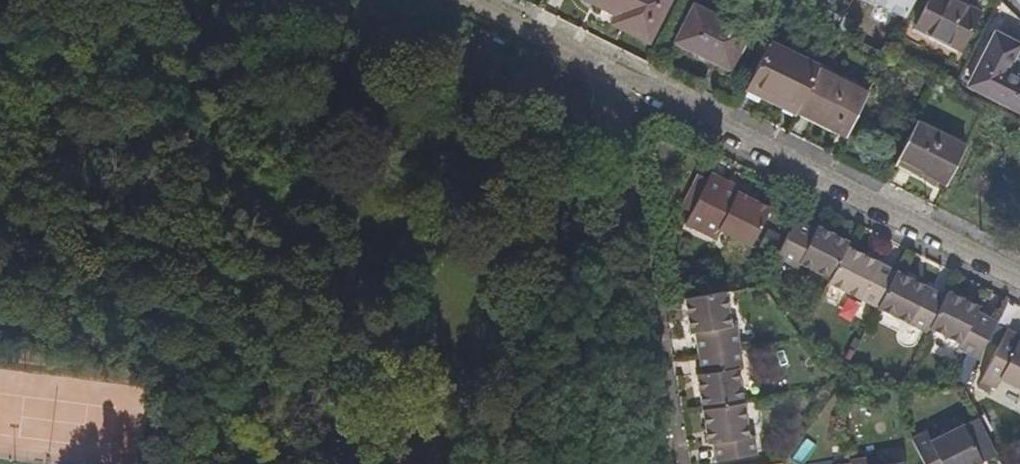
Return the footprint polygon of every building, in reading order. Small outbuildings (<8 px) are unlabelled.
[(601,6),(617,13),(625,18),(620,27),(633,33),(646,40),(666,0),(604,0),(601,6)] [(951,0),(929,0),(915,26),(958,48),(977,13),(951,0)] [(673,41),(701,55),(719,19),(691,5),(673,41)] [(827,7),(818,24),(836,32),(844,16),(827,7)] [(612,23),(620,27),(625,18),(617,13),(612,23)] [(745,32),(719,19),(701,55),(726,68),(745,32)] [(1019,111),(1019,79),(1004,71),(1016,45),(993,34),(968,85),(1019,111)] [(747,86),(797,110),(818,68),(768,43),(747,86)] [(867,93),(818,68),(797,110),(846,135),(867,93)] [(922,173),(946,184),(964,147),(915,122),(897,158),(923,171),(922,173)] [(737,188),(707,174),(681,226),(711,240),(715,231),(730,238),(748,247),(766,209),(751,201),(735,194),(737,188)] [(753,196),(737,188),(735,194),(751,201),(753,196)] [(796,265),(827,279),(844,246),(846,242),(814,226),(812,231),(792,221),(773,258),(794,269),(796,265)] [(730,238),(715,231),(711,240),(726,248),(730,238)] [(893,270),(844,246),(827,279),(825,284),(874,308),(893,270)] [(942,294),(893,270),(874,308),(923,332),(926,328),(942,294)] [(977,306),(945,290),(942,294),(926,328),(957,343),(955,348),(975,358),(994,320),(975,311),(977,306)] [(691,333),(695,354),(736,347),(733,325),(727,326),(722,292),(681,298),(686,334),(691,333)] [(1018,342),(1019,338),(1004,330),(978,381),(981,383),(990,387),(992,388),(994,388),(998,380),(1019,391),(1019,343),(1018,342)] [(740,369),(736,347),(695,354),(699,377),(694,378),(699,409),(740,402),(735,370),(740,369)] [(990,387),(981,383),(978,388),(987,392),(990,387)] [(746,435),(740,402),(699,409),(705,444),(710,444),(713,462),(754,455),(751,435),(746,435)] [(962,424),(981,461),(994,454),(975,418),(962,424)] [(941,423),(925,431),(929,439),(945,432),(941,423)] [(962,424),(945,432),(929,439),(925,431),(910,438),(923,463),(976,463),(981,461),(962,424)] [(878,456),(862,458),(863,463),(879,463),(878,456)]
